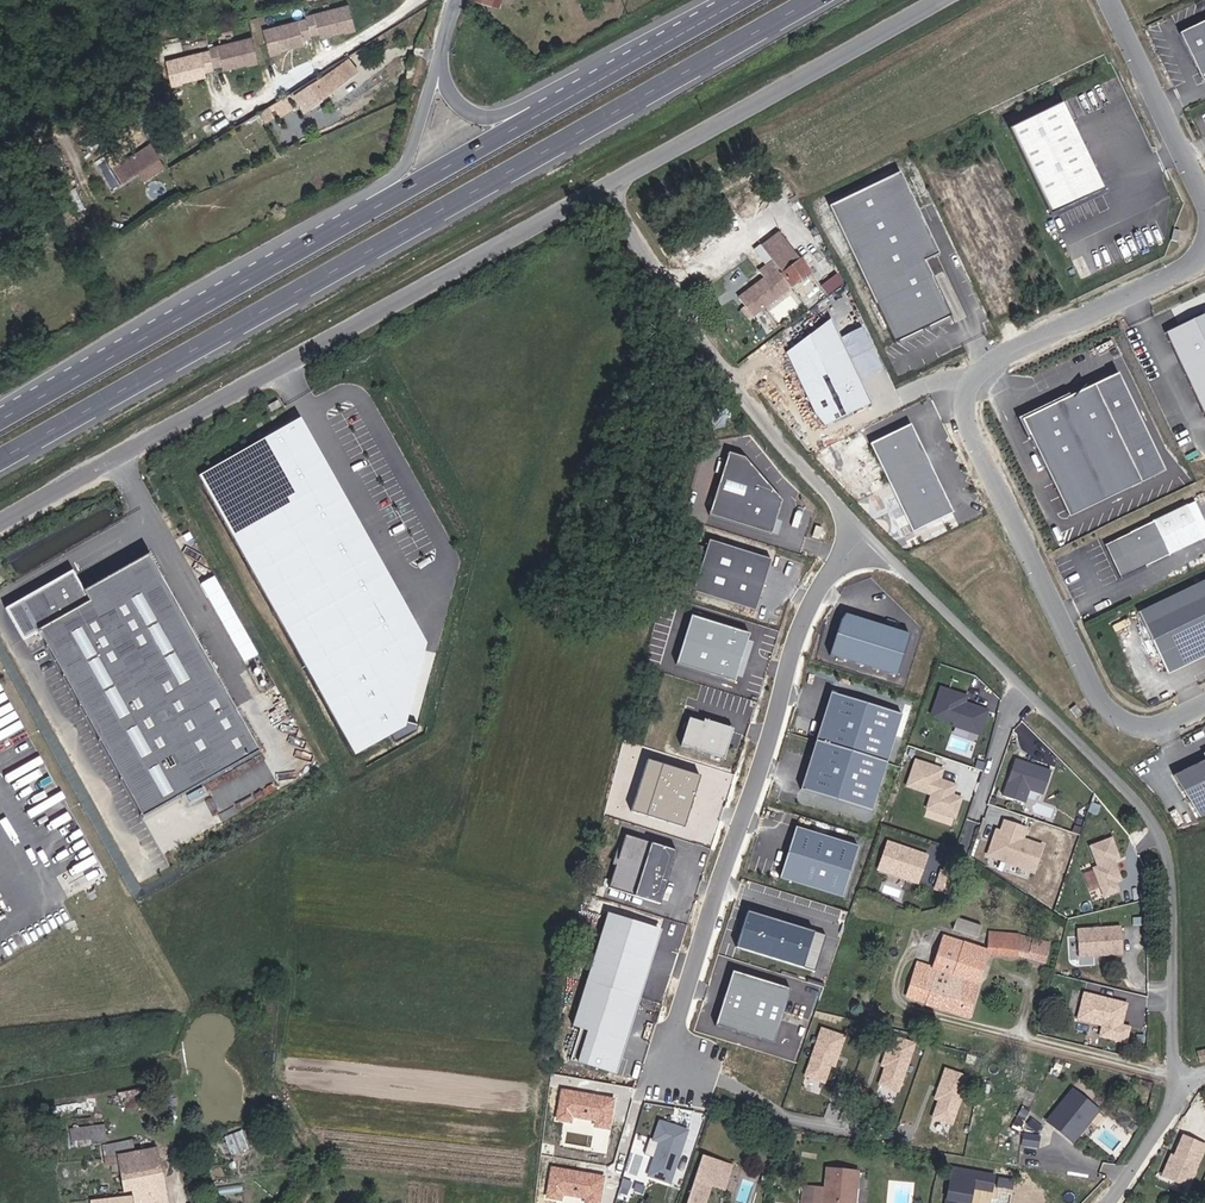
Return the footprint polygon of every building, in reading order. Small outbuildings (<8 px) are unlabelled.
[(321,44),(320,42),(329,39),(330,44),(354,37),(354,39),(365,36),(358,12),(315,24),(316,26),(273,38),(280,62),(290,59),(290,58),(314,51),(312,46),(321,44)] [(1178,34),(1201,81),(1204,79),(1204,21),(1178,34)] [(225,76),(233,74),(234,78),(258,71),(259,73),(269,70),(262,46),(219,58),(220,60),(177,72),(184,96),(194,93),(194,92),(218,85),(216,81),(225,78),(225,76)] [(318,80),(328,95),(360,72),(351,58),(318,80)] [(299,96),(304,102),(309,99),(305,92),(299,96)] [(269,123),(296,107),(289,96),(263,112),(269,123)] [(1106,189),(1065,103),(1039,115),(1080,201),(1106,189)] [(194,137),(205,131),(196,114),(185,120),(194,137)] [(57,150),(70,146),(66,134),(53,139),(57,150)] [(16,153),(21,161),(41,154),(37,145),(16,153)] [(145,181),(169,167),(156,145),(128,160),(121,146),(96,160),(113,189),(141,174),(145,181)] [(939,256),(899,174),(829,209),(895,345),(951,318),(925,263),(939,256)] [(1179,242),(1181,232),(1175,230),(1173,241),(1179,242)] [(747,319),(809,274),(781,234),(763,247),(774,262),(761,271),(767,279),(736,303),(747,319)] [(144,277),(168,263),(167,261),(142,274),(144,277)] [(1167,333),(1204,408),(1204,313),(1167,333)] [(869,400),(829,315),(785,350),(820,424),(869,400)] [(1163,472),(1117,374),(1022,420),(1069,518),(1163,472)] [(301,418),(201,475),(355,754),(407,723),(427,643),(301,418)] [(954,513),(911,425),(872,444),(914,532),(954,513)] [(747,460),(730,455),(712,516),(772,537),(784,504),(747,460)] [(1120,578),(1202,539),(1186,506),(1104,545),(1120,578)] [(773,562),(707,541),(692,588),(758,609),(773,562)] [(139,821),(255,754),(144,558),(79,594),(69,576),(1,615),(20,647),(35,638),(139,821)] [(1204,648),(1204,579),(1140,611),(1167,667),(1204,648)] [(912,634),(844,614),(832,656),(900,675),(912,634)] [(929,719),(982,733),(989,707),(965,701),(968,693),(938,685),(929,719)] [(905,716),(834,695),(805,791),(875,812),(905,716)] [(727,759),(736,729),(705,720),(704,724),(692,720),(684,746),(727,759)] [(1025,803),(1029,790),(1042,794),(1050,768),(1014,757),(1002,795),(1025,803)] [(913,758),(905,787),(929,793),(925,809),(957,818),(963,796),(954,793),(957,782),(941,778),(944,767),(913,758)] [(1204,821),(1204,760),(1173,775),(1197,825),(1204,821)] [(987,857),(1034,870),(1041,842),(1025,838),(1028,826),(998,818),(987,857)] [(860,848),(796,829),(781,880),(845,899),(860,848)] [(1111,836),(1086,845),(1103,898),(1129,889),(1111,836)] [(662,905),(678,853),(625,837),(609,889),(662,905)] [(884,842),(877,873),(921,881),(927,850),(884,842)] [(816,935),(749,913),(738,948),(805,970),(816,935)] [(976,937),(980,925),(956,917),(952,930),(976,937)] [(1124,924),(1076,928),(1078,958),(1127,953),(1124,924)] [(1020,950),(1042,956),(1046,941),(1047,937),(1024,930),(989,931),(989,951),(1020,950)] [(917,964),(907,997),(936,1005),(959,940),(939,934),(929,967),(917,964)] [(980,963),(983,955),(977,946),(959,940),(936,1005),(960,1013),(969,981),(974,982),(977,974),(972,973),(975,962),(980,963)] [(902,996),(907,997),(917,964),(912,962),(902,996)] [(977,974),(980,963),(975,962),(972,973),(977,974)] [(793,990),(735,971),(717,1024),(776,1043),(793,990)] [(965,1014),(974,982),(969,981),(960,1013),(965,1014)] [(640,1000),(587,984),(574,1028),(587,1032),(579,1059),(618,1071),(640,1000)] [(1077,1021),(1100,1025),(1098,1037),(1128,1042),(1131,1025),(1126,1024),(1130,1000),(1082,992),(1077,1021)] [(821,1026),(804,1076),(828,1084),(845,1034),(821,1026)] [(891,1034),(874,1082),(899,1091),(916,1043),(891,1034)] [(1204,1062),(1204,1050),(1196,1052),(1200,1064),(1204,1062)] [(950,1124),(967,1075),(945,1067),(928,1117),(950,1124)] [(559,1088),(554,1120),(575,1123),(576,1118),(591,1120),(590,1126),(612,1130),(617,1096),(559,1088)] [(1084,1133),(1101,1114),(1077,1092),(1050,1121),(1072,1141),(1082,1131),(1084,1133)] [(647,1175),(672,1183),(689,1128),(657,1118),(651,1139),(657,1141),(647,1175)] [(72,1127),(74,1143),(107,1139),(105,1124),(72,1127)] [(1075,1143),(1084,1133),(1082,1131),(1072,1141),(1075,1143)] [(1161,1177),(1191,1189),(1204,1154),(1204,1142),(1179,1132),(1161,1177)] [(103,1143),(106,1156),(136,1151),(133,1138),(103,1143)] [(136,1151),(106,1156),(107,1164),(120,1162),(125,1189),(120,1189),(122,1202),(170,1202),(159,1147),(136,1151)] [(688,1202),(706,1202),(713,1180),(718,1181),(722,1167),(716,1166),(718,1160),(703,1156),(688,1202)] [(607,1176),(551,1165),(545,1196),(581,1202),(602,1202),(607,1176)] [(973,1187),(991,1191),(994,1176),(953,1168),(946,1202),(970,1202),(973,1187)] [(833,1170),(831,1190),(804,1186),(802,1202),(847,1202),(847,1198),(849,1184),(855,1185),(857,1173),(833,1170)] [(644,1194),(646,1184),(623,1179),(621,1188),(644,1194)] [(750,1202),(753,1202),(757,1183),(744,1180),(740,1201),(750,1202)]
